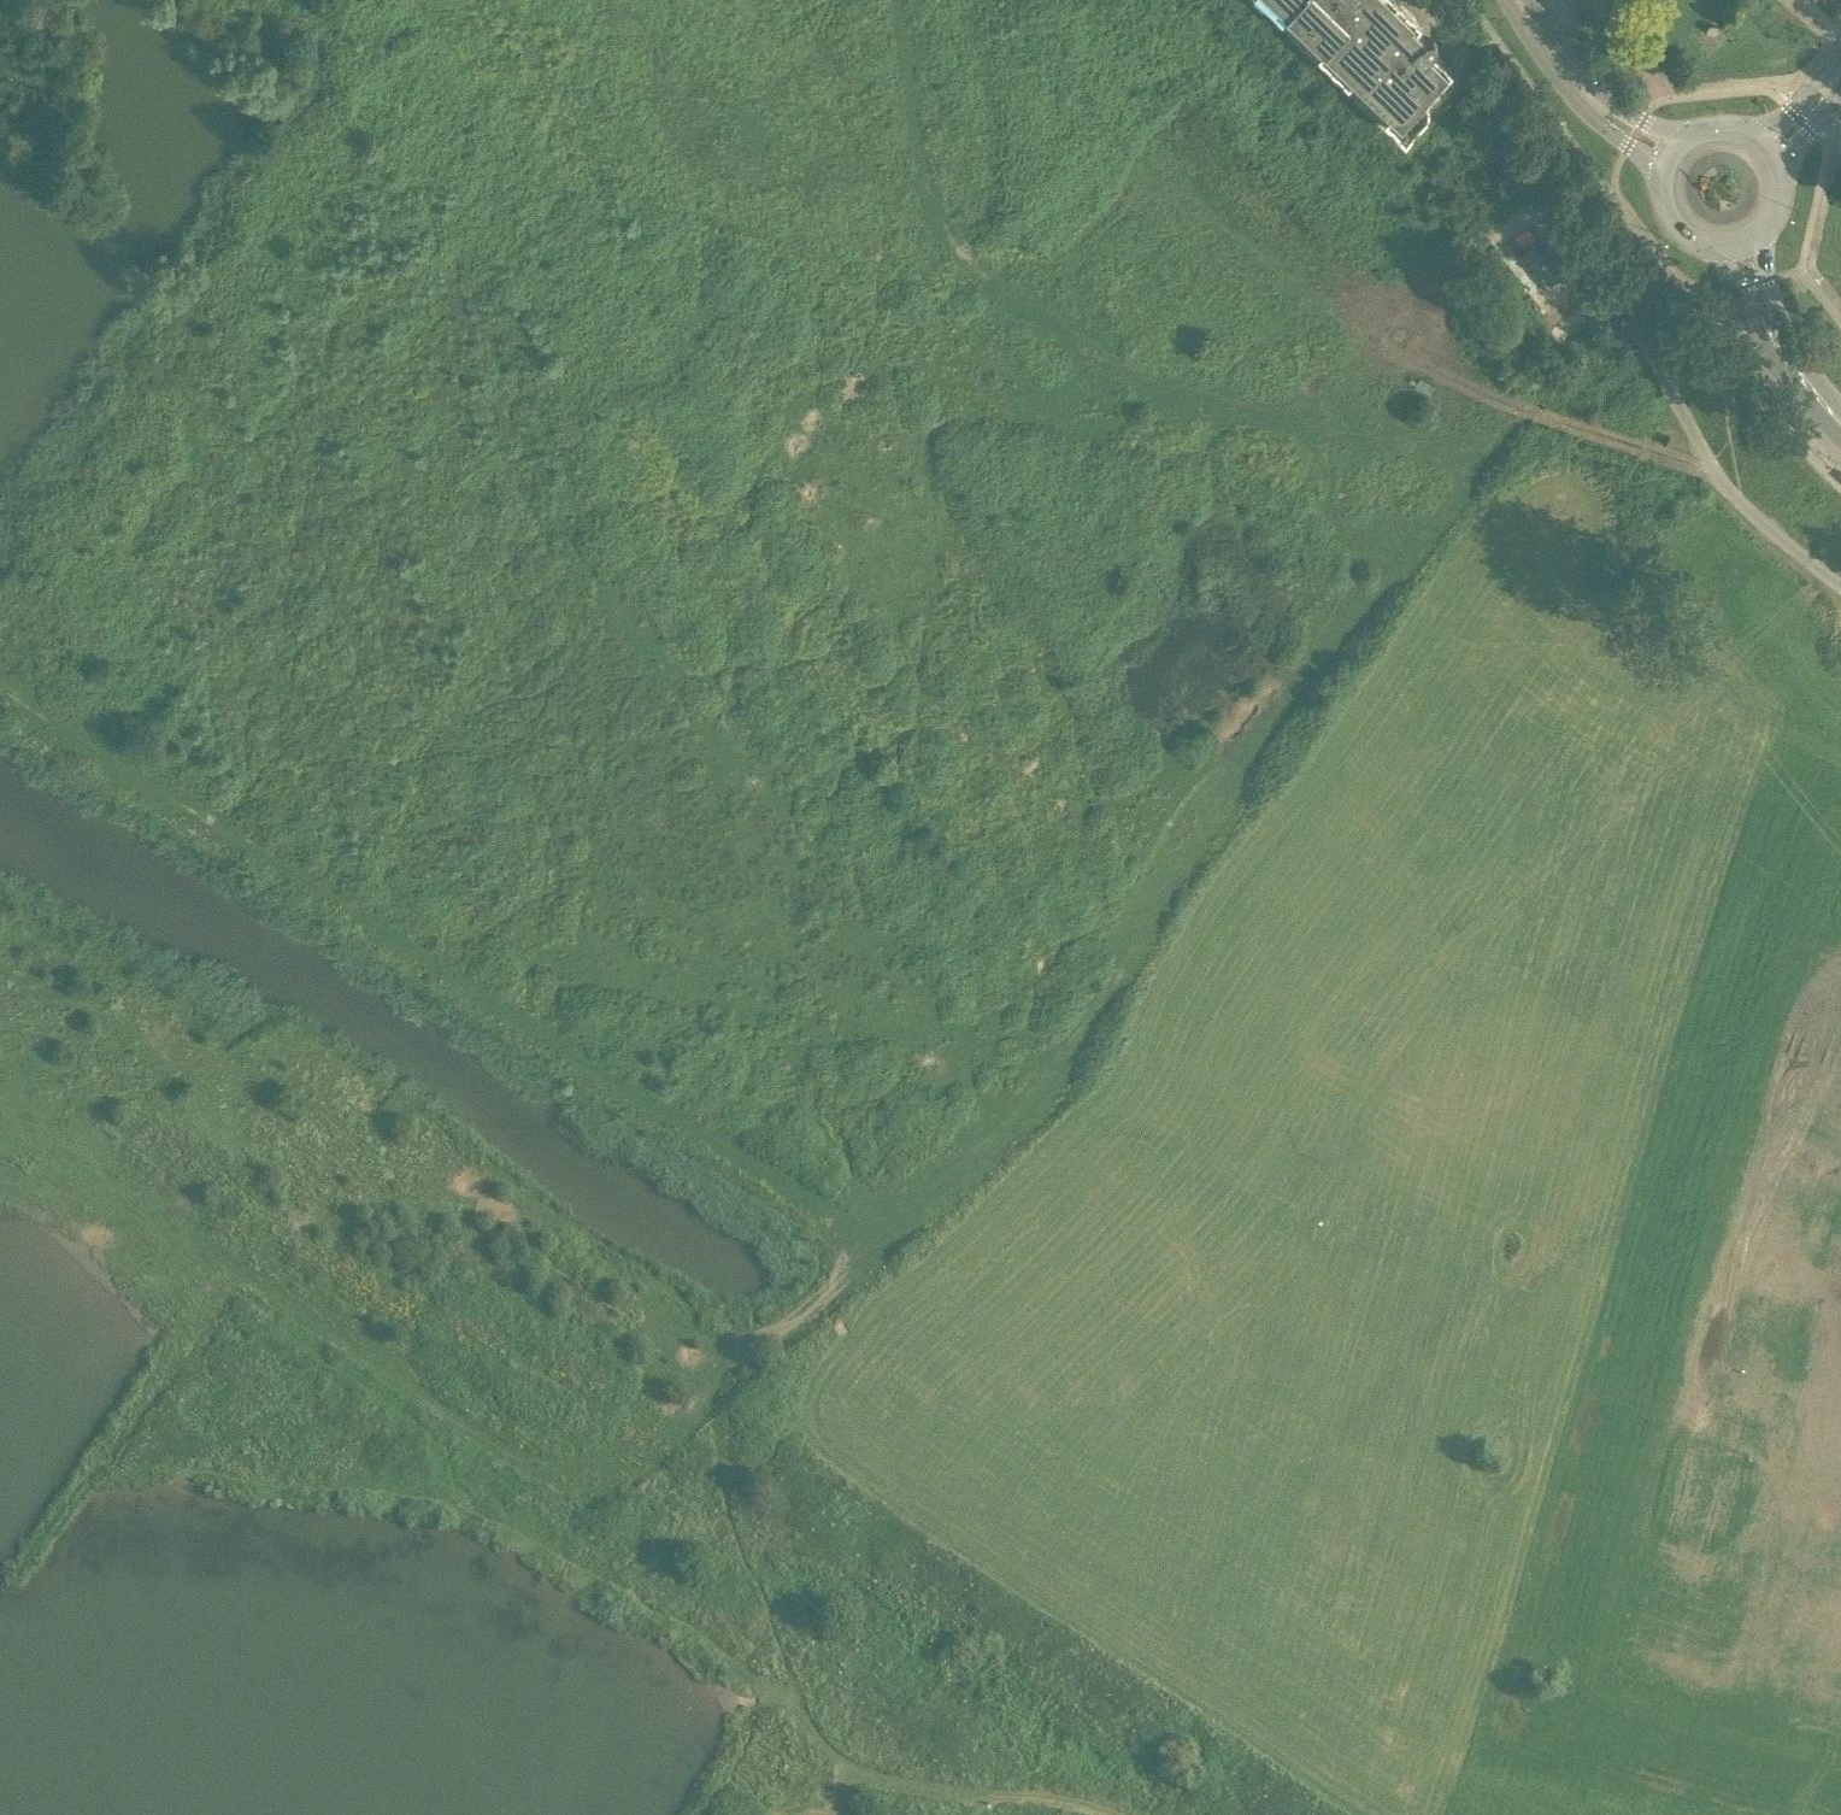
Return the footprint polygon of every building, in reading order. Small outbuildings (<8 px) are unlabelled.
[(1333,63),(1394,0),(1268,0),(1333,63)] [(1333,63),(1405,133),(1425,113),(1428,104),(1425,96),(1452,68),(1448,63),(1446,65),(1429,49),(1435,43),(1435,34),(1425,34),(1417,26),(1419,23),(1396,0),(1394,0),(1333,63)] [(1564,270),(1540,238),(1518,253),(1542,286),(1564,270)]
